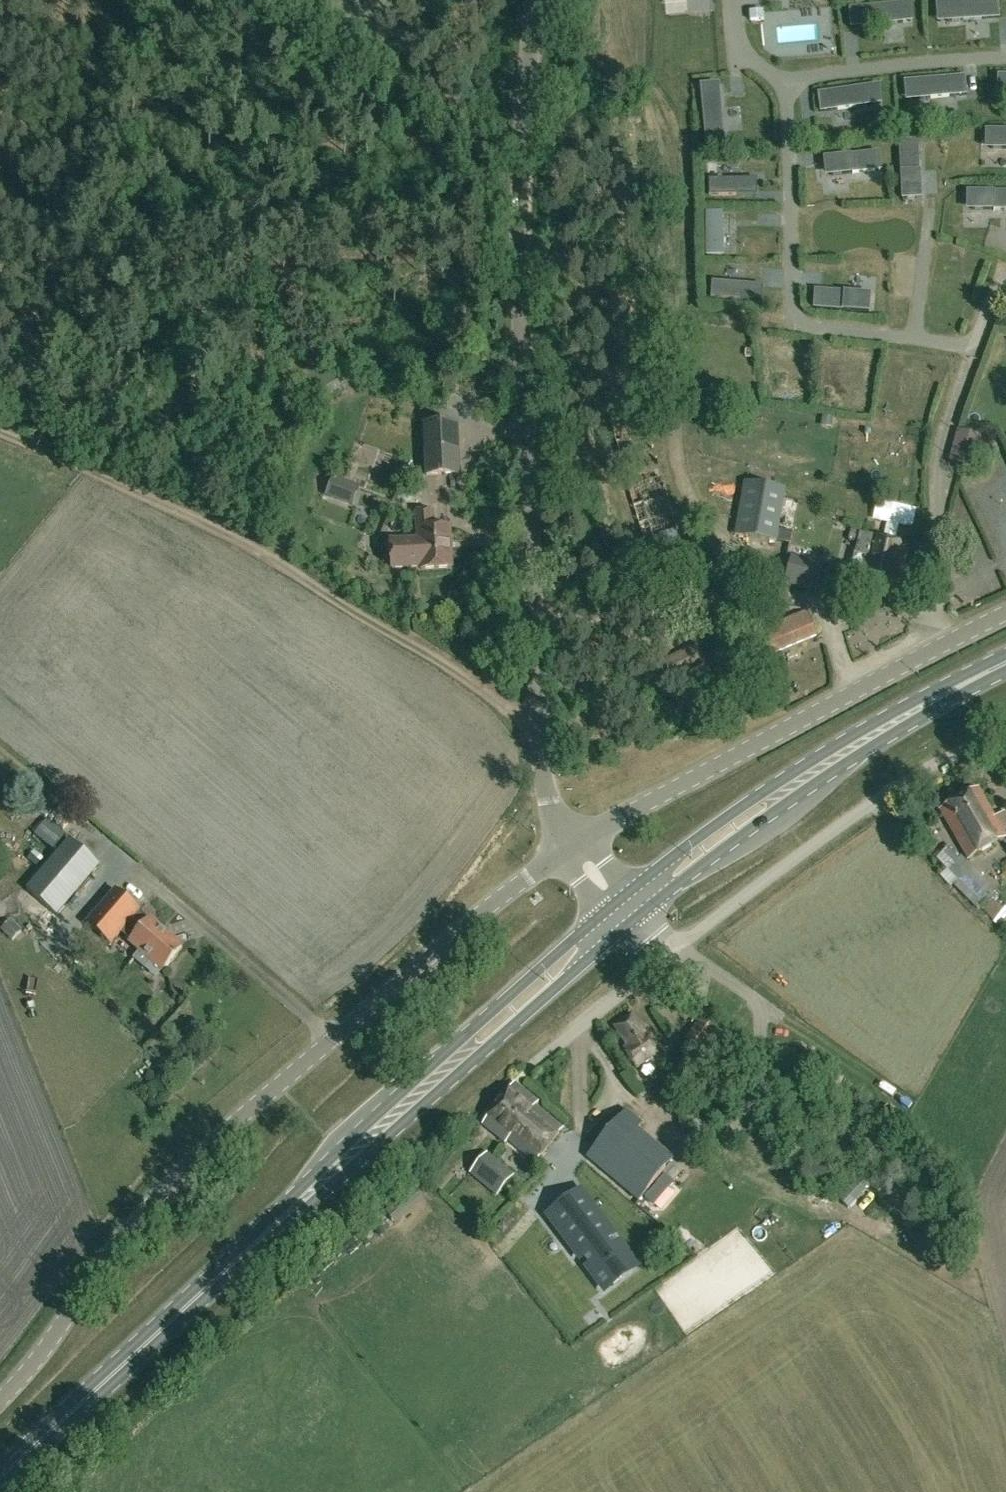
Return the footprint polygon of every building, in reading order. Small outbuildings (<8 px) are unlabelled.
[(945,7),(946,26),(999,22),(997,2),(945,7)] [(849,12),(850,32),(903,27),(901,8),(849,12)] [(912,80),(914,99),(966,94),(964,75),(912,80)] [(820,111),(872,104),(870,85),(818,92),(820,111)] [(719,93),(699,95),(704,148),(724,146),(719,93)] [(990,148),(1005,148),(1005,127),(990,127),(990,148)] [(899,189),(921,188),(918,138),(897,139),(899,189)] [(828,154),(830,175),(880,169),(877,148),(828,154)] [(736,180),(736,178),(711,179),(711,195),(752,194),(752,180),(736,180)] [(972,210),(1005,209),(1005,188),(972,188),(972,210)] [(704,212),(705,256),(722,255),(722,211),(704,212)] [(276,227),(276,241),(288,241),(288,227),(276,227)] [(742,285),(742,283),(711,281),(710,297),(757,300),(758,286),(742,285)] [(816,286),(814,308),(864,311),(865,290),(816,286)] [(654,582),(690,572),(646,407),(609,416),(654,582)] [(426,474),(428,474),(458,473),(456,424),(424,425),(426,474)] [(954,446),(970,452),(977,433),(962,428),(954,446)] [(359,490),(333,481),(327,496),(354,506),(359,490)] [(790,543),(792,532),(779,530),(786,489),(744,481),(735,534),(790,543)] [(391,568),(421,566),(421,569),(451,567),(449,527),(432,528),(431,510),(416,511),(417,530),(419,529),(419,539),(390,541),(391,568)] [(901,601),(906,581),(901,580),(909,544),(859,533),(851,569),(845,567),(841,588),(901,601)] [(790,556),(784,584),(816,592),(823,564),(790,556)] [(749,623),(760,647),(764,657),(816,635),(806,612),(768,628),(763,617),(749,623)] [(671,678),(703,664),(695,646),(663,661),(671,678)] [(967,859),(1005,838),(978,788),(940,810),(967,859)] [(53,851),(66,836),(54,825),(40,840),(53,851)] [(69,839),(44,868),(26,889),(56,915),(99,865),(69,839)] [(977,910),(995,893),(961,857),(951,867),(960,876),(952,884),(977,910)] [(132,958),(143,968),(150,960),(162,971),(182,949),(149,920),(147,922),(136,913),(138,911),(114,890),(86,923),(109,944),(119,932),(130,942),(129,942),(139,950),(132,958)] [(34,970),(22,979),(29,988),(40,978),(34,970)] [(635,1067),(656,1053),(648,1041),(649,1040),(631,1014),(614,1025),(631,1051),(627,1054),(635,1067)] [(701,1019),(683,1039),(694,1049),(711,1029),(701,1019)] [(535,1163),(563,1128),(535,1106),(538,1102),(514,1082),(482,1123),(505,1143),(507,1140),(535,1163)] [(639,1200),(665,1168),(629,1138),(641,1124),(625,1110),(587,1156),(639,1200)] [(497,1195),(513,1175),(486,1153),(469,1172),(497,1195)] [(856,1162),(829,1190),(847,1207),(874,1179),(856,1162)] [(671,1183),(662,1175),(643,1197),(652,1206),(671,1183)] [(577,1188),(545,1211),(588,1272),(605,1260),(615,1274),(630,1263),(577,1188)]
